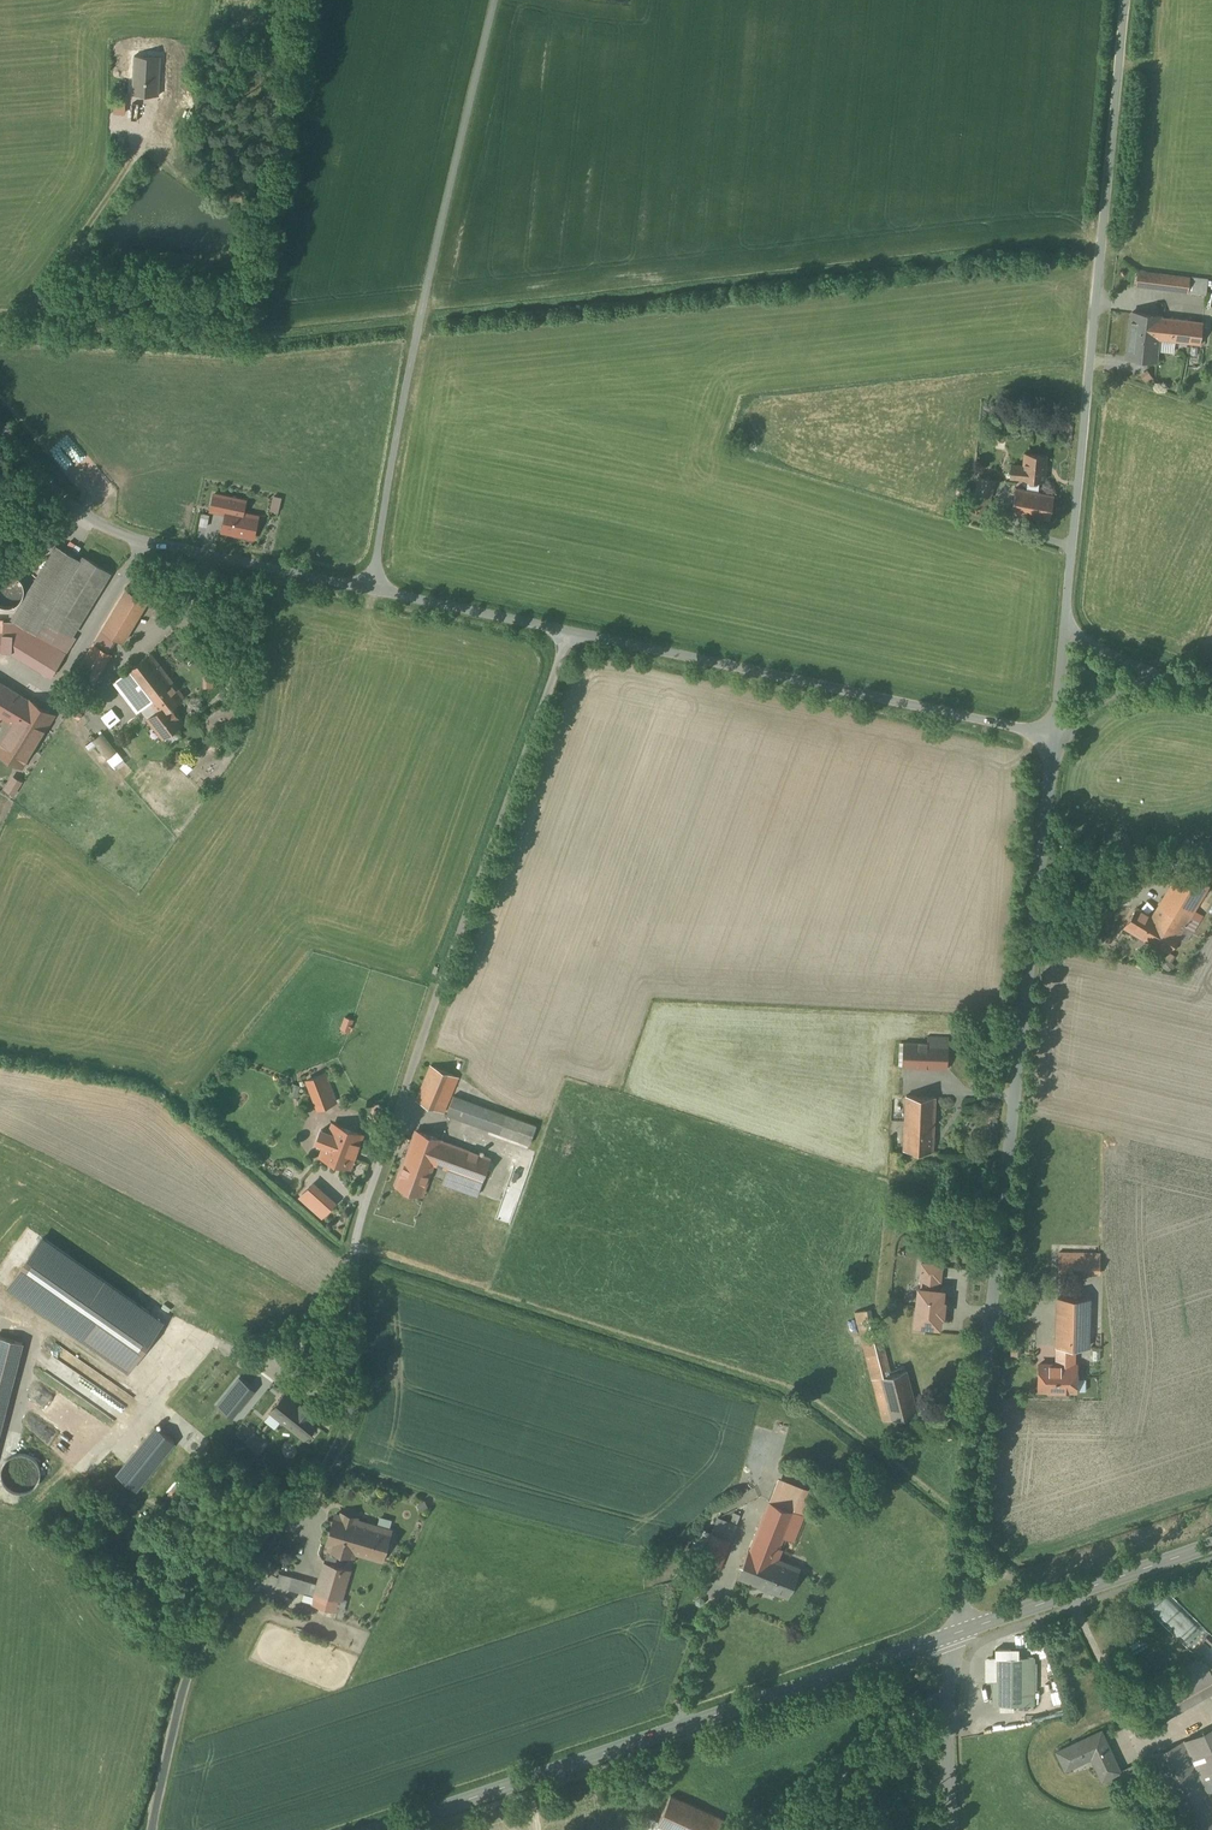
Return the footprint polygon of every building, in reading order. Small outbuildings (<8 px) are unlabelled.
[(161,57),(135,56),(133,94),(160,95),(161,57)] [(1190,277),(1138,271),(1136,286),(1188,292),(1190,277)] [(1158,339),(1161,315),(1133,312),(1128,358),(1157,361),(1159,339),(1158,339)] [(1158,339),(1159,339),(1206,345),(1208,327),(1203,326),(1203,321),(1161,315),(1158,339)] [(1029,479),(1027,489),(1039,492),(1040,480),(1045,481),(1047,454),(1026,453),(1025,466),(1024,479),(1029,479)] [(1011,478),(1024,479),(1025,466),(1013,464),(1011,478)] [(985,514),(995,481),(979,475),(968,508),(985,514)] [(970,488),(959,485),(957,493),(966,496),(970,488)] [(1054,495),(1039,492),(1027,489),(1017,488),(1012,512),(1050,519),(1054,495)] [(230,497),(215,494),(211,510),(227,513),(230,497)] [(259,517),(234,512),(237,499),(230,497),(227,513),(223,531),(254,537),(259,517)] [(57,546),(13,618),(21,624),(52,642),(60,628),(46,619),(82,561),(57,546)] [(82,561),(46,619),(60,628),(73,635),(111,572),(85,556),(82,561)] [(15,582),(13,581),(12,580),(10,580),(7,580),(5,580),(2,581),(0,582),(0,606),(0,607),(2,607),(4,608),(6,608),(8,609),(11,608),(12,608),(14,607),(16,606),(18,605),(19,603),(20,601),(21,600),(22,597),(22,596),(22,593),(22,591),(21,589),(20,586),(18,584),(17,583),(15,582)] [(128,589),(103,630),(116,637),(124,642),(148,601),(128,589)] [(52,642),(21,624),(4,623),(4,634),(14,634),(18,634),(49,654),(55,644),(52,642)] [(73,635),(60,628),(52,642),(55,644),(68,652),(77,637),(73,635)] [(116,637),(103,630),(95,644),(107,651),(116,637)] [(14,634),(4,634),(3,652),(13,652),(14,634)] [(49,654),(18,634),(14,634),(13,652),(40,669),(49,654)] [(49,654),(40,669),(53,677),(68,652),(55,644),(49,654)] [(95,644),(77,673),(83,676),(78,683),(90,690),(112,654),(107,651),(95,644)] [(151,653),(115,682),(138,712),(151,702),(149,700),(163,690),(156,681),(166,673),(151,653)] [(185,697),(166,673),(156,681),(163,690),(149,700),(151,702),(159,712),(161,716),(175,705),(185,697)] [(0,682),(0,715),(3,716),(15,724),(12,729),(26,737),(29,731),(40,737),(53,715),(30,700),(0,682)] [(175,705),(161,716),(159,712),(150,718),(164,736),(183,722),(172,708),(175,705)] [(12,729),(0,748),(0,752),(22,766),(40,737),(29,731),(26,737),(12,729)] [(1140,838),(1123,836),(1121,850),(1139,852),(1140,838)] [(1182,868),(1153,916),(1149,923),(1167,934),(1171,927),(1182,932),(1210,884),(1182,868)] [(1170,952),(1182,932),(1171,927),(1167,934),(1149,923),(1153,916),(1138,907),(1127,925),(1170,952)] [(949,1037),(928,1036),(928,1043),(927,1067),(948,1068),(949,1037)] [(928,1043),(904,1042),(903,1066),(927,1067),(928,1043)] [(432,1065),(417,1101),(435,1108),(450,1073),(432,1065)] [(325,1073),(307,1081),(318,1108),(336,1101),(325,1073)] [(459,1077),(450,1073),(435,1108),(444,1112),(459,1077)] [(507,1115),(454,1095),(448,1114),(500,1133),(507,1115)] [(935,1096),(907,1095),(906,1122),(924,1123),(924,1119),(934,1119),(935,1096)] [(537,1126),(507,1115),(500,1133),(530,1144),(537,1126)] [(924,1123),(906,1122),(904,1149),(933,1151),(934,1119),(924,1119),(924,1123)] [(363,1135),(334,1124),(330,1133),(325,1145),(321,1156),(351,1167),(363,1135)] [(316,1142),(325,1145),(330,1133),(321,1130),(316,1142)] [(491,1158),(417,1131),(408,1155),(433,1164),(448,1169),(483,1182),(491,1158)] [(433,1164),(408,1155),(402,1171),(397,1185),(423,1195),(430,1175),(429,1175),(433,1164)] [(483,1182),(448,1169),(443,1182),(478,1195),(483,1182)] [(314,1182),(300,1197),(322,1216),(336,1201),(314,1182)] [(45,1238),(9,1287),(125,1372),(161,1323),(45,1238)] [(1092,1253),(1059,1252),(1059,1273),(1091,1273),(1092,1253)] [(919,1263),(913,1324),(939,1326),(942,1291),(938,1291),(941,1265),(919,1263)] [(1091,1297),(1058,1297),(1057,1345),(1076,1346),(1089,1346),(1091,1297)] [(876,1319),(859,1324),(866,1354),(884,1349),(876,1319)] [(24,1344),(0,1337),(0,1437),(24,1344)] [(1076,1346),(1057,1345),(1056,1356),(1075,1357),(1076,1346)] [(884,1349),(866,1354),(873,1379),(891,1374),(885,1349),(884,1349)] [(252,1379),(218,1351),(193,1380),(220,1402),(211,1413),(184,1391),(171,1408),(212,1441),(225,1425),(219,1420),(224,1414),(225,1414),(229,1409),(228,1408),(252,1379)] [(1056,1364),(1040,1363),(1039,1390),(1076,1390),(1077,1364),(1075,1364),(1075,1357),(1056,1356),(1056,1364)] [(891,1374),(873,1379),(875,1390),(909,1381),(906,1370),(891,1374)] [(252,1379),(228,1408),(229,1409),(245,1422),(245,1423),(246,1424),(270,1393),(252,1379)] [(909,1381),(875,1390),(884,1421),(917,1412),(909,1381)] [(301,1405),(286,1393),(271,1411),(304,1438),(319,1420),(312,1414),(313,1413),(302,1403),(301,1405)] [(225,1414),(224,1414),(219,1420),(225,1425),(230,1419),(225,1414)] [(156,1427),(121,1468),(139,1483),(175,1442),(156,1427)] [(17,1455),(14,1455),(12,1456),(10,1458),(8,1459),(7,1460),(5,1462),(4,1464),(3,1467),(2,1468),(2,1471),(1,1474),(2,1476),(2,1478),(3,1481),(3,1482),(4,1484),(5,1485),(7,1487),(8,1489),(10,1490),(11,1491),(13,1492),(16,1493),(19,1493),(22,1494),(26,1493),(30,1492),(33,1490),(34,1489),(36,1487),(37,1486),(38,1484),(40,1481),(40,1478),(41,1477),(41,1475),(41,1473),(41,1471),(40,1469),(40,1468),(39,1466),(38,1463),(37,1462),(35,1460),(33,1458),(31,1457),(29,1456),(27,1455),(24,1454),(20,1454),(17,1455)] [(862,1486),(850,1475),(842,1481),(854,1494),(862,1486)] [(794,1511),(769,1501),(762,1520),(786,1530),(794,1511)] [(359,1520),(337,1514),(327,1545),(330,1546),(322,1573),(347,1580),(355,1552),(361,1531),(356,1530),(359,1520)] [(390,1530),(360,1521),(359,1520),(356,1530),(361,1531),(362,1531),(355,1552),(382,1560),(390,1530)] [(786,1530),(762,1520),(750,1549),(749,1549),(738,1576),(758,1584),(762,1574),(771,1578),(778,1560),(783,1548),(779,1547),(786,1530)] [(712,1532),(700,1561),(720,1569),(731,1540),(712,1532)] [(799,1569),(778,1560),(771,1578),(762,1574),(758,1584),(788,1596),(799,1569)] [(347,1580),(322,1573),(316,1591),(342,1599),(347,1580)] [(303,1580),(292,1577),(288,1588),(299,1592),(303,1580)] [(310,1582),(303,1580),(299,1592),(307,1594),(310,1582)] [(342,1599),(316,1591),(313,1603),(338,1610),(342,1599)] [(1028,1657),(996,1657),(996,1705),(1027,1705),(1028,1657)] [(1190,1673),(1200,1689),(1211,1682),(1211,1672),(1207,1663),(1190,1673)] [(1190,1673),(1149,1696),(1158,1713),(1200,1689),(1190,1673)] [(1155,1754),(1190,1829),(1211,1829),(1211,1727),(1155,1754)] [(1101,1730),(1058,1750),(1066,1768),(1092,1755),(1103,1778),(1119,1771),(1120,1770),(1101,1730)] [(1141,1760),(1124,1768),(1131,1784),(1149,1776),(1141,1760)] [(1131,1784),(1124,1768),(1120,1770),(1119,1771),(1126,1787),(1131,1784)] [(671,1796),(658,1824),(672,1829),(711,1829),(717,1816),(671,1796)] [(717,1816),(711,1829),(738,1829),(740,1826),(717,1816)]
